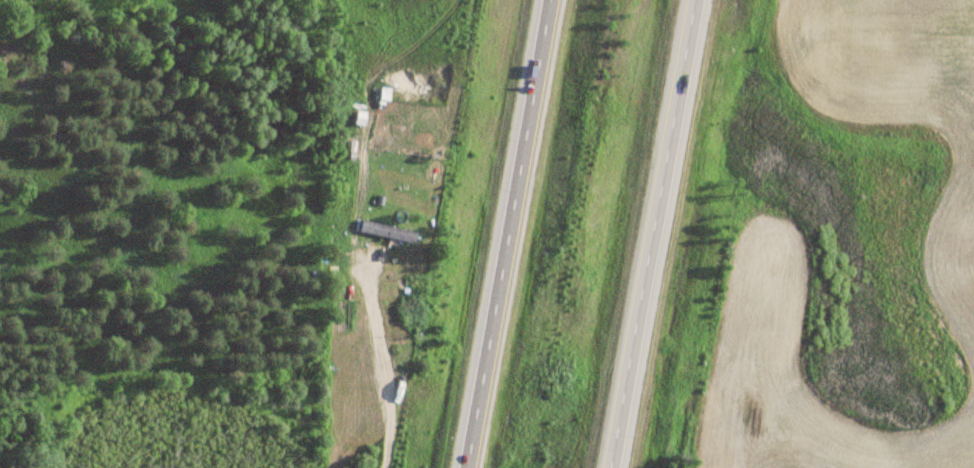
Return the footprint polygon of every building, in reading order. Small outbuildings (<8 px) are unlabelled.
[(415,241),(417,230),(362,221),(360,233),(415,241)]
